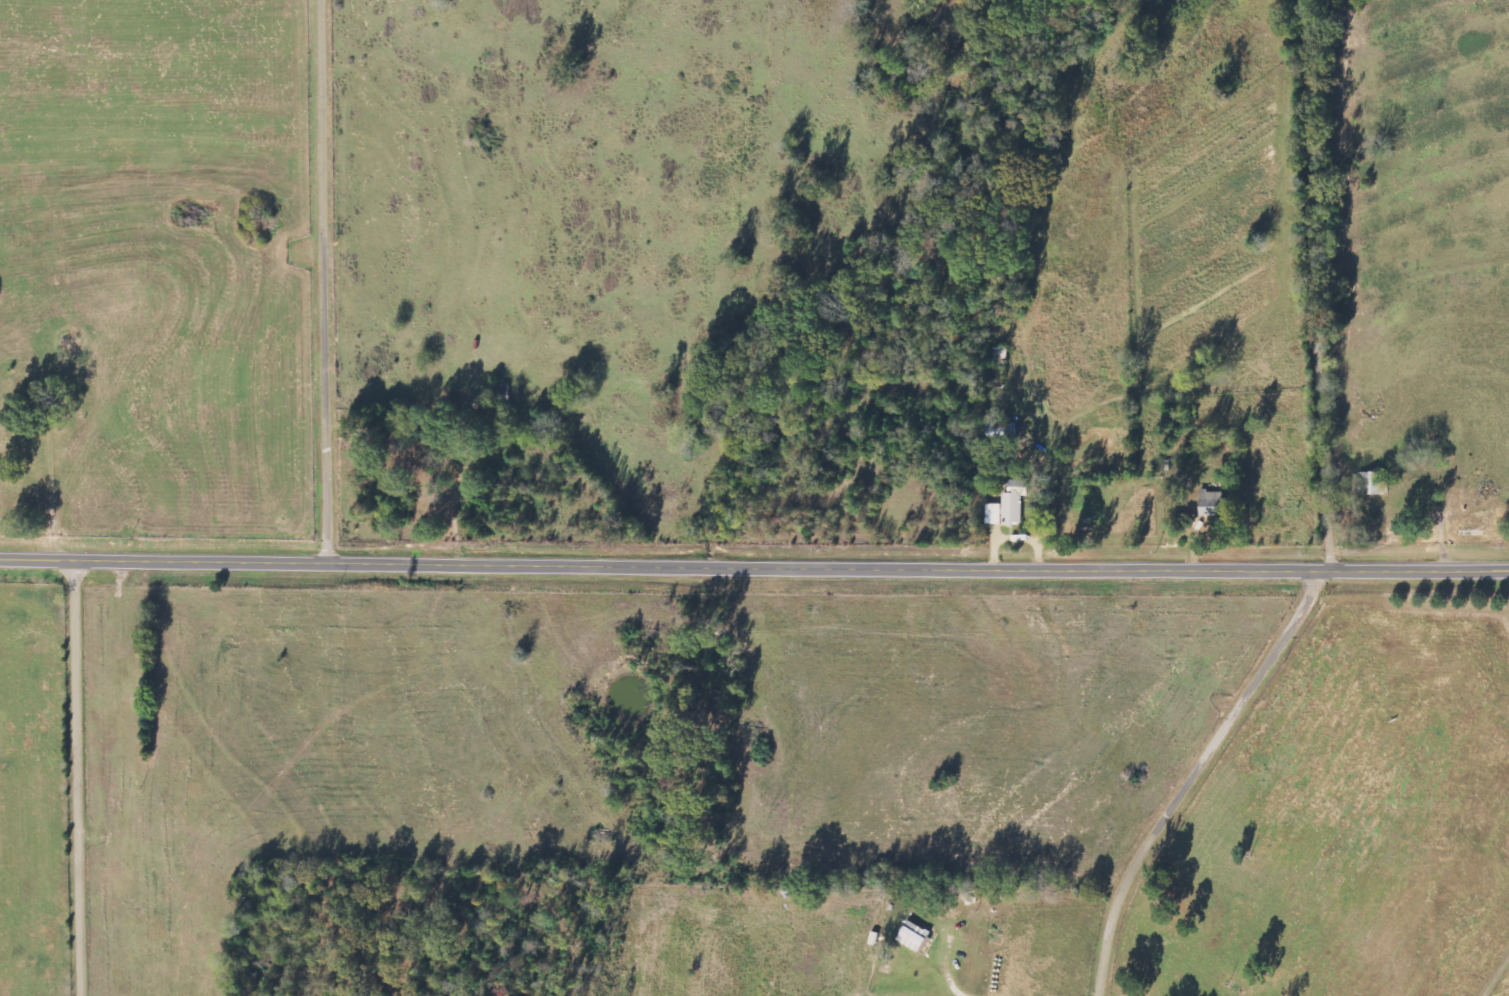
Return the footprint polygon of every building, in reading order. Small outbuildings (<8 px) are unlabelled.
[(1388,472),(1359,473),(1360,495),(1388,495),(1388,472)] [(1022,524),(1023,496),(1028,497),(1029,481),(1011,481),(1010,493),(1004,493),(1003,504),(988,504),(987,523),(1022,524)] [(1207,500),(1200,501),(1201,517),(1225,516),(1223,493),(1207,493),(1207,500)] [(931,931),(909,922),(900,944),(923,953),(931,931)]
